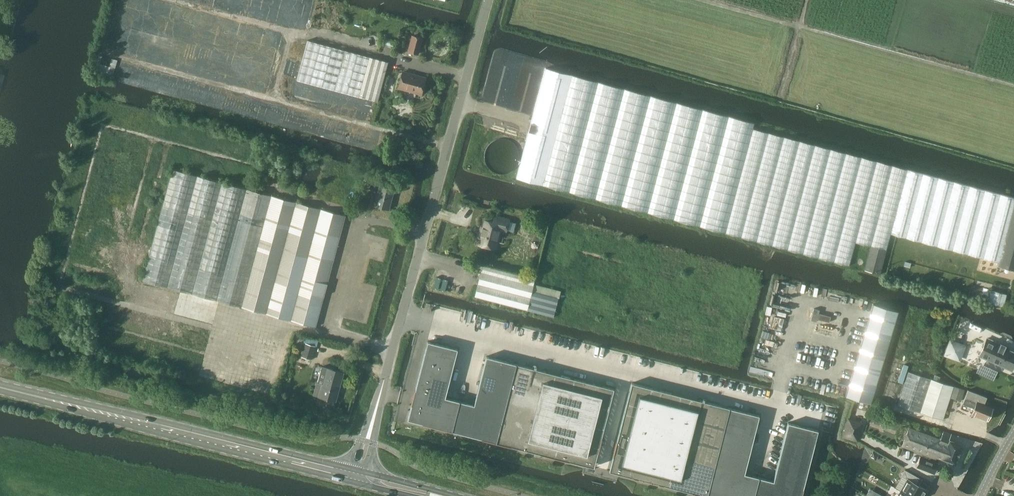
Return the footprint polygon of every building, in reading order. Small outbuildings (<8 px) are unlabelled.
[(422,38),(412,36),(408,51),(418,54),(422,38)] [(297,80),(378,101),(388,62),(307,40),(297,80)] [(113,76),(118,59),(112,57),(110,65),(98,62),(96,71),(113,76)] [(896,236),(913,171),(753,129),(754,123),(545,68),(516,178),(849,266),(855,242),(870,245),(864,269),(880,274),(890,235),(896,236)] [(421,94),(425,78),(402,72),(398,88),(421,94)] [(521,159),(521,155),(521,151),(520,148),(518,145),(515,142),(513,139),(509,138),(506,136),(502,136),(499,136),(495,137),(492,139),(489,141),(486,144),(484,147),(483,150),(482,154),(482,158),(483,161),(485,165),(487,168),(489,170),(492,172),(496,174),(499,175),(503,175),(507,174),(510,173),(513,171),(516,168),(518,166),(520,162),(521,159)] [(143,280),(316,327),(346,215),(173,169),(143,280)] [(913,171),(896,236),(999,263),(998,266),(1013,271),(1013,198),(913,171)] [(375,205),(389,209),(395,185),(381,182),(379,188),(374,186),(371,195),(377,196),(375,205)] [(481,234),(478,244),(495,248),(500,229),(506,230),(508,221),(495,217),(493,224),(486,222),(483,235),(481,234)] [(483,265),(481,272),(475,296),(553,317),(561,286),(483,265)] [(991,290),(988,302),(1003,306),(1006,294),(991,290)] [(898,311),(873,304),(845,396),(870,403),(898,311)] [(998,363),(1012,370),(1013,366),(1013,352),(1008,349),(1009,347),(1005,346),(1006,345),(1001,343),(1000,344),(987,338),(979,355),(998,363)] [(427,341),(407,420),(584,464),(594,467),(599,448),(614,388),(574,378),(571,388),(543,381),(546,371),(486,356),(474,404),(445,397),(458,349),(427,341)] [(959,358),(964,346),(951,341),(947,354),(959,358)] [(301,357),(311,360),(315,346),(305,343),(301,357)] [(903,364),(898,382),(902,384),(908,366),(903,364)] [(993,380),(997,372),(980,364),(977,373),(993,380)] [(319,397),(336,401),(344,373),(327,368),(325,374),(320,373),(317,383),(322,384),(319,397)] [(964,390),(953,387),(940,382),(941,377),(935,376),(934,380),(909,372),(898,405),(943,420),(950,397),(961,401),(964,390)] [(699,400),(697,409),(669,402),(671,393),(632,383),(609,471),(708,495),(801,495),(818,430),(788,422),(773,480),(744,473),(759,415),(699,400)] [(987,420),(992,408),(984,405),(987,397),(968,390),(963,404),(975,408),(972,414),(987,420)] [(857,440),(860,430),(853,428),(856,421),(848,418),(843,436),(857,440)] [(949,440),(951,434),(943,431),(941,437),(940,439),(909,427),(902,445),(922,453),(929,456),(927,459),(934,462),(936,457),(955,464),(962,445),(949,440)] [(873,451),(870,457),(876,460),(879,454),(873,451)] [(939,463),(934,462),(927,459),(929,456),(922,453),(921,456),(920,456),(916,466),(935,474),(939,463)] [(901,490),(901,491),(910,495),(923,495),(926,490),(915,483),(918,477),(905,470),(901,476),(907,479),(901,490)]
